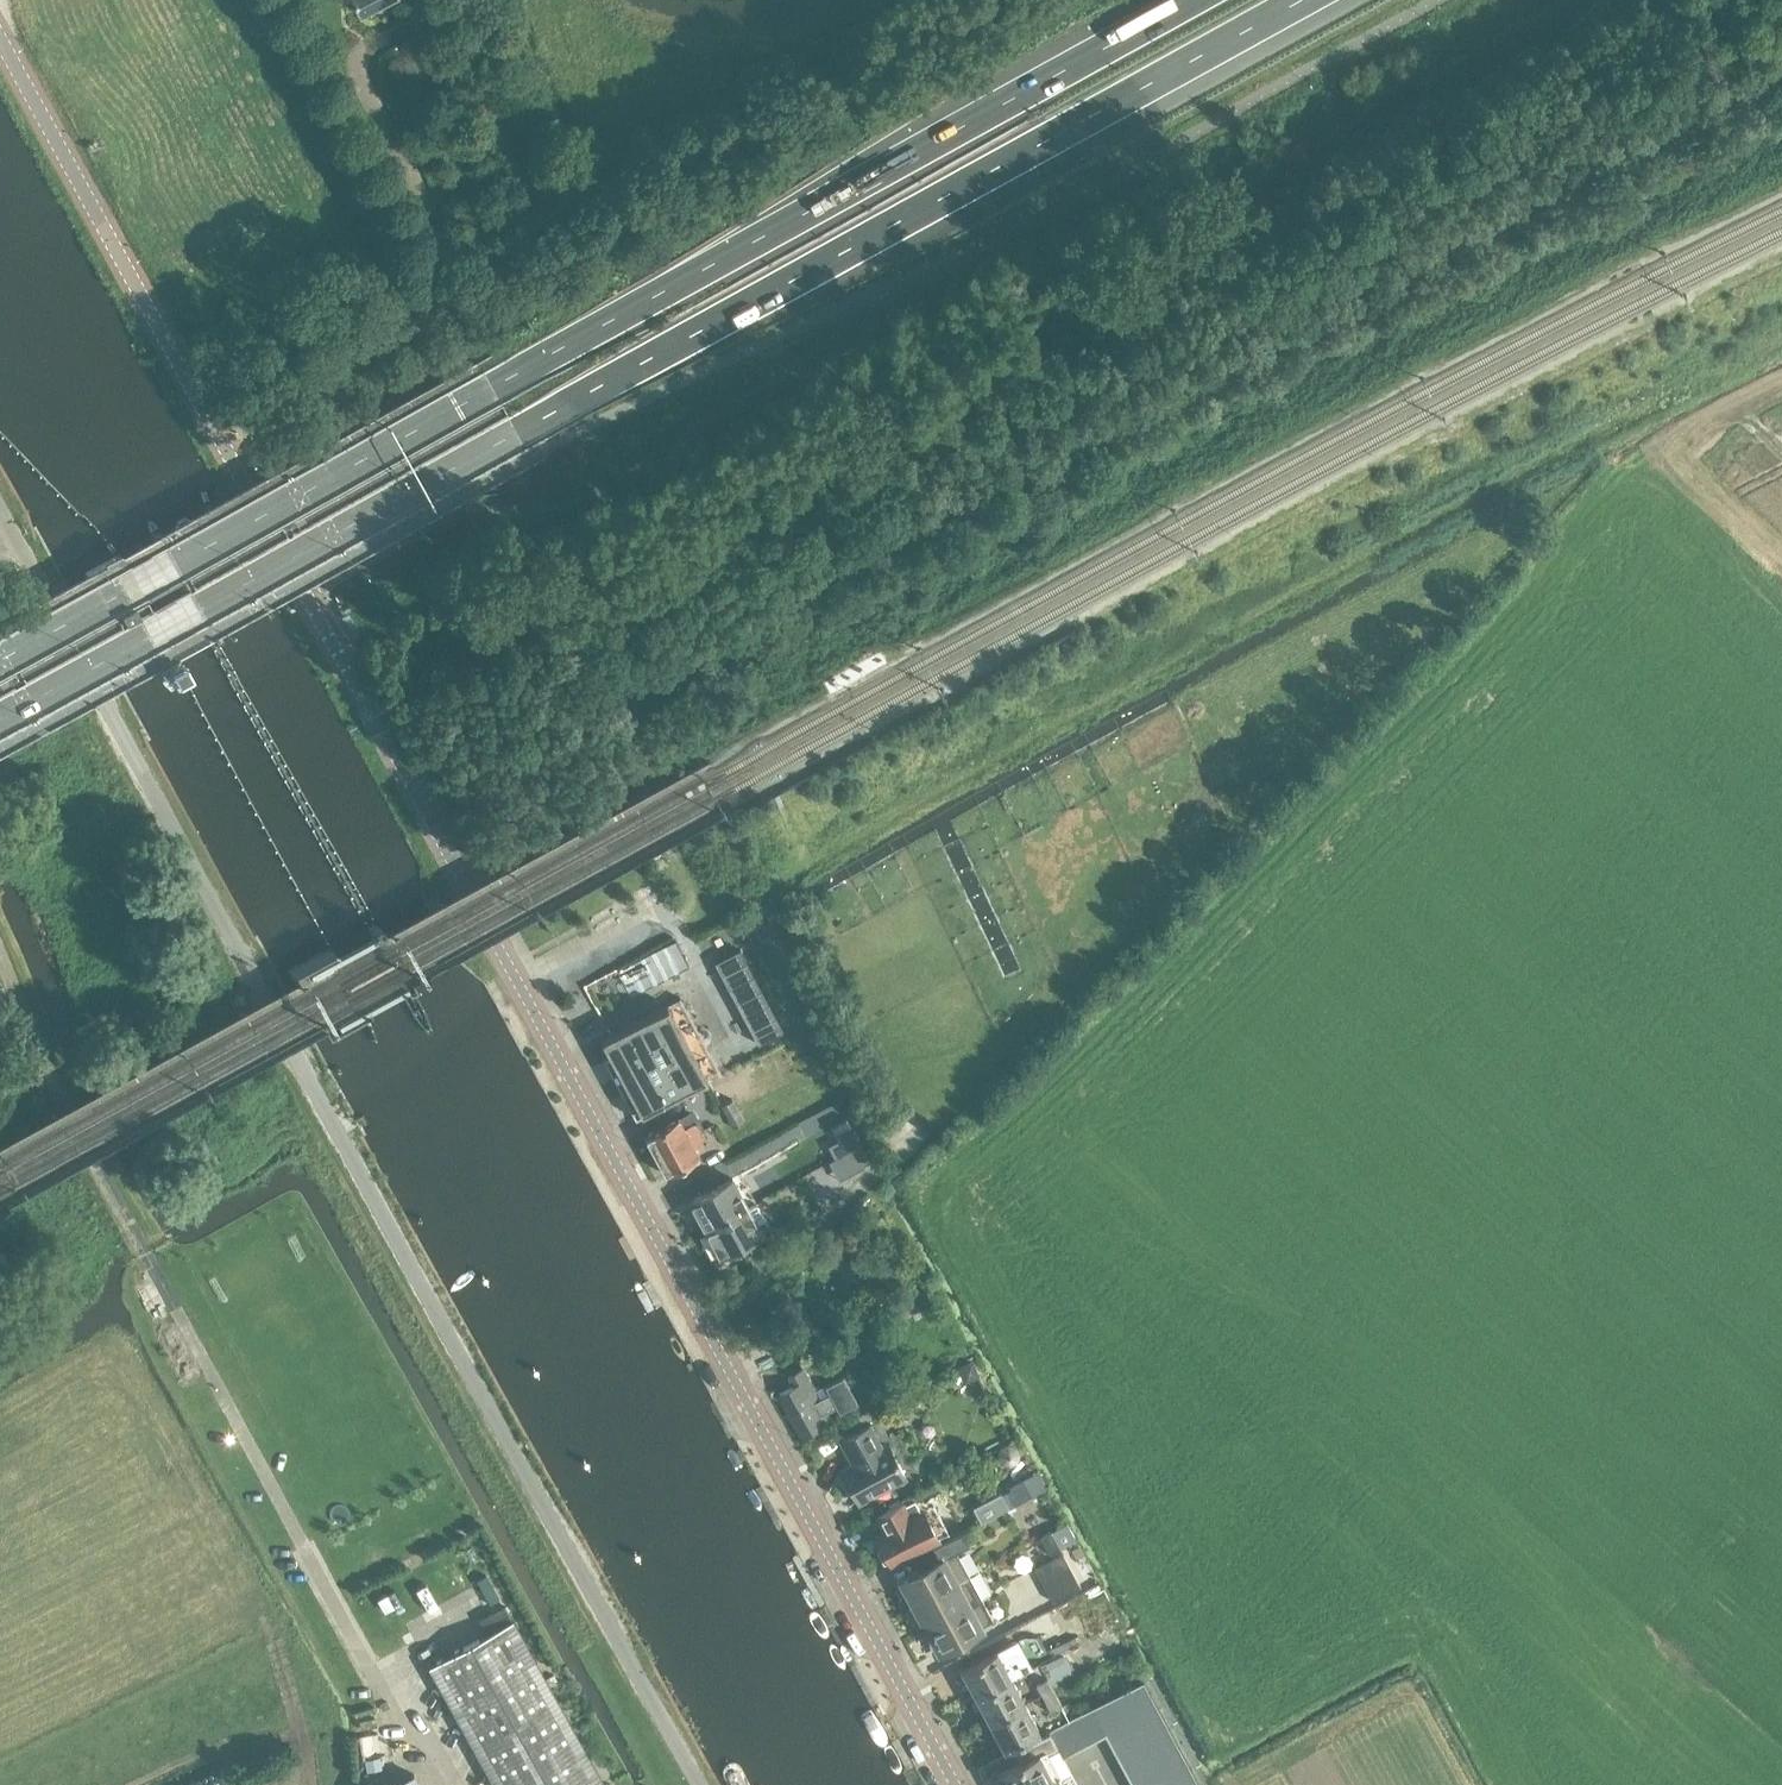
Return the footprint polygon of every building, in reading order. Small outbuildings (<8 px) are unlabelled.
[(360,14),(388,0),(353,0),(360,14)] [(421,1),(428,14),(440,8),(436,0),(424,0),(421,1)] [(159,531),(151,536),(210,646),(219,641),(159,531)] [(118,555),(101,564),(169,688),(186,679),(118,555)] [(783,1029),(743,956),(718,970),(759,1043),(783,1029)] [(678,1002),(602,1043),(609,1056),(603,1059),(635,1119),(717,1074),(678,1002)] [(717,1105),(725,1119),(739,1111),(731,1097),(717,1105)] [(679,1118),(645,1137),(656,1156),(702,1131),(696,1121),(684,1127),(679,1118)] [(843,1150),(856,1143),(844,1120),(829,1128),(837,1143),(839,1142),(839,1144),(843,1150)] [(702,1131),(656,1156),(667,1176),(700,1158),(694,1148),(707,1141),(702,1131)] [(804,1171),(823,1207),(870,1181),(851,1146),(804,1171)] [(690,1199),(705,1227),(754,1201),(739,1173),(690,1199)] [(754,1201),(705,1227),(720,1255),(770,1229),(754,1201)] [(859,1368),(874,1360),(869,1350),(854,1359),(859,1368)] [(787,1374),(793,1386),(781,1393),(804,1433),(832,1417),(827,1408),(838,1402),(841,1408),(857,1398),(843,1373),(827,1383),(831,1390),(820,1396),(809,1376),(803,1366),(787,1374)] [(859,1500),(907,1474),(889,1440),(883,1443),(871,1422),(841,1439),(853,1462),(841,1468),(859,1500)] [(981,1521),(1009,1506),(1001,1491),(973,1506),(981,1521)] [(949,1532),(933,1502),(921,1509),(914,1497),(904,1503),(902,1500),(877,1514),(885,1529),(876,1534),(882,1545),(878,1550),(884,1561),(891,1561),(892,1563),(949,1532)] [(1049,1554),(1060,1548),(1050,1530),(1040,1536),(1049,1554)] [(938,1560),(901,1581),(913,1603),(967,1572),(956,1552),(968,1545),(961,1532),(932,1548),(938,1560)] [(1078,1537),(1065,1544),(1082,1577),(1096,1570),(1078,1537)] [(1052,1601),(1080,1586),(1062,1553),(1034,1568),(1052,1601)] [(967,1572),(913,1603),(926,1626),(980,1597),(967,1572)] [(980,1597),(926,1626),(939,1650),(993,1620),(980,1597)] [(481,1614),(488,1627),(514,1613),(506,1600),(481,1614)] [(514,1618),(430,1663),(496,1784),(605,1784),(514,1618)] [(1024,1669),(1034,1664),(1024,1646),(1014,1651),(1024,1669)] [(1056,1681),(1079,1668),(1068,1648),(1045,1660),(1056,1681)] [(961,1671),(975,1697),(1010,1678),(996,1652),(961,1671)] [(1040,1693),(1051,1687),(1041,1670),(1030,1677),(1040,1693)] [(1010,1678),(975,1697),(989,1722),(1024,1703),(1010,1678)] [(1004,1784),(1047,1784),(1072,1771),(1063,1754),(1105,1732),(1127,1774),(1133,1784),(1200,1784),(1143,1679),(1014,1749),(1021,1760),(997,1773),(1004,1784)] [(1050,1711),(1061,1705),(1051,1687),(1040,1693),(1050,1711)] [(1024,1703),(989,1722),(1003,1748),(1038,1729),(1024,1703)] [(1047,1784),(1079,1784),(1072,1771),(1047,1784)] [(415,1773),(389,1784),(421,1784),(415,1773)]
